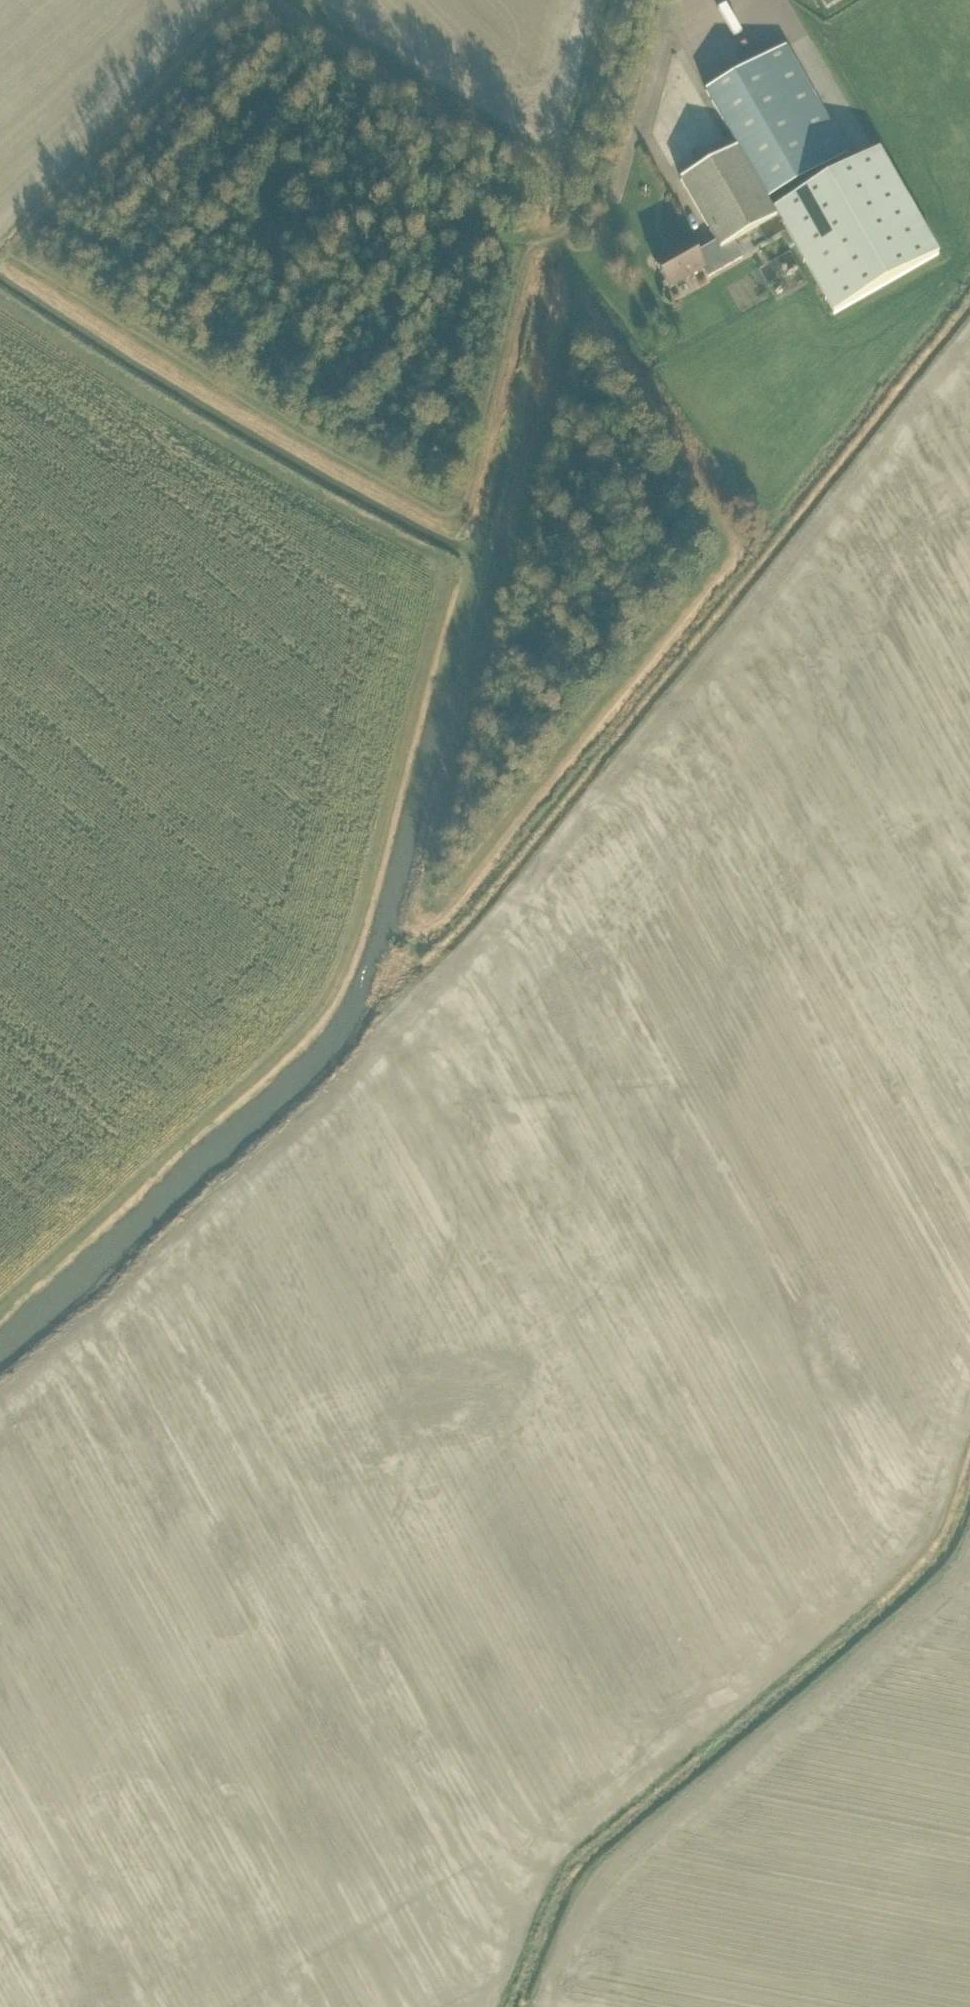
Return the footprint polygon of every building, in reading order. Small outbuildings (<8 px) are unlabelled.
[(708,278),(743,259),(734,243),(777,218),(776,217),(778,216),(834,315),(939,255),(879,150),(773,211),(767,201),(848,155),(786,47),(706,92),(738,148),(681,181),(717,244),(697,255),(690,243),(654,262),(670,289),(703,269),(708,278)]
